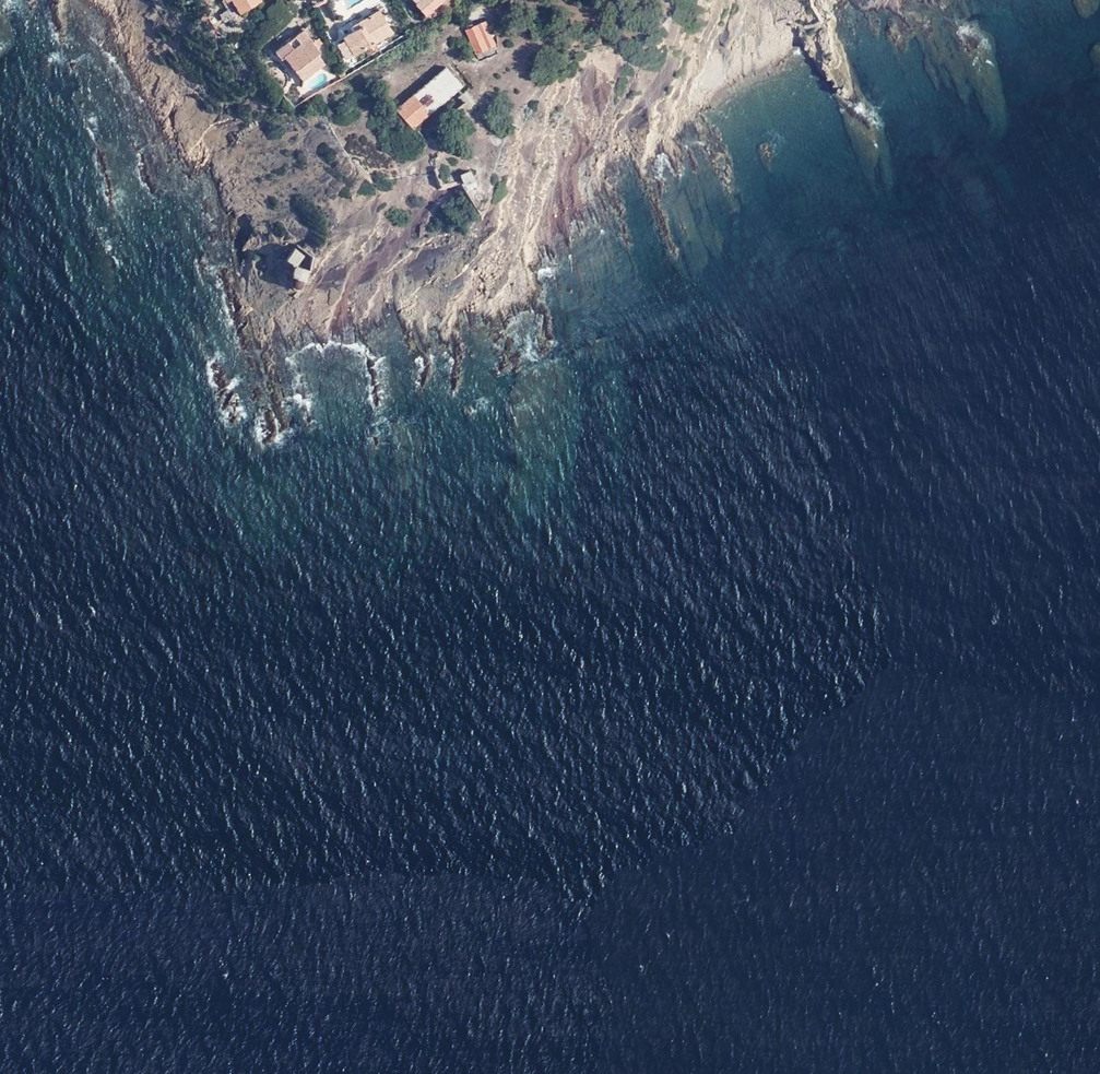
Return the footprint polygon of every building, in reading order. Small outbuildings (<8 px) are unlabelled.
[(256,0),(228,0),(236,13),(256,0)] [(415,6),(429,22),(444,9),(446,10),(457,1),(456,0),(421,0),(415,6)] [(335,42),(347,60),(392,33),(378,11),(359,22),(362,27),(335,42)] [(488,26),(486,22),(466,31),(476,55),(496,46),(492,36),(488,26)] [(493,24),(488,26),(492,36),(497,34),(493,24)] [(300,30),(271,51),(278,60),(281,57),(300,81),(322,64),(314,54),(317,52),(314,48),(309,42),(300,30)] [(315,38),(309,42),(314,48),(319,44),(315,38)] [(397,110),(414,130),(463,86),(445,67),(397,110)] [(344,78),(341,71),(335,74),(338,80),(344,78)] [(476,180),(472,169),(461,174),(466,185),(476,180)] [(295,248),(287,258),(295,265),(304,254),(295,248)] [(294,274),(293,277),(292,280),(293,284),(296,286),(299,286),(302,284),(303,280),(304,278),(305,278),(308,268),(296,264),(293,274),(294,274)]
